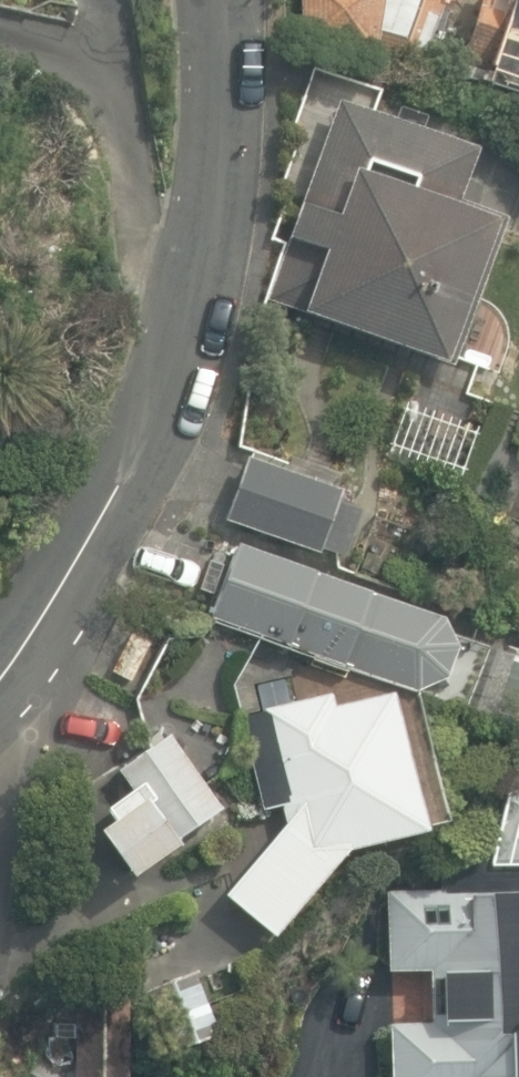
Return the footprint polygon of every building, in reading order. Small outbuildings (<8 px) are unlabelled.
[(300,50),(429,62),(440,0),(301,0),(300,50)] [(518,84),(518,0),(481,0),(460,64),(518,84)] [(274,299),(457,365),(510,217),(461,200),(479,150),(345,101),(274,299)] [(324,549),(346,556),(363,510),(340,502),(344,492),(252,459),(230,521),(322,554),(324,549)] [(218,611),(447,687),(468,639),(235,559),(218,611)] [(112,672),(132,682),(152,643),(132,633),(112,672)] [(231,894),(279,936),(352,850),(431,830),(395,691),(338,705),(335,692),(266,709),(290,820),(231,894)] [(101,830),(136,876),(228,806),(173,732),(125,768),(146,796),(101,830)] [(441,866),(441,888),(385,890),(388,972),(431,971),(433,1024),(385,1025),(386,1076),(518,1076),(518,863),(441,866)] [(132,964),(162,1051),(233,1027),(203,940),(132,964)] [(88,1076),(129,1076),(128,997),(86,998),(88,1076)]
